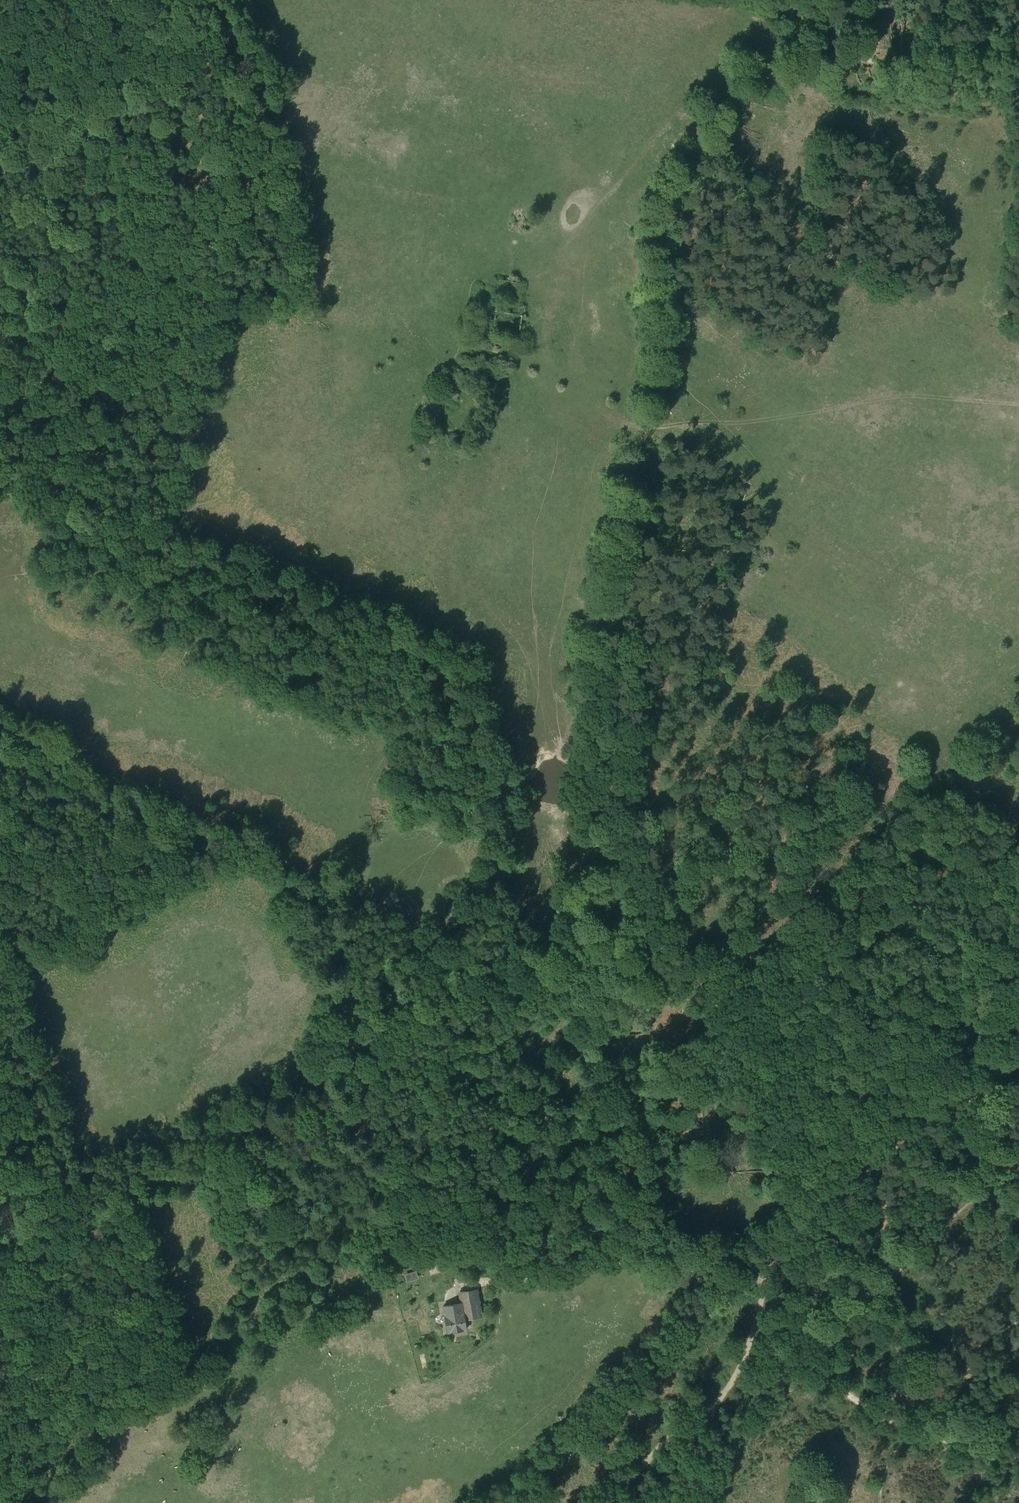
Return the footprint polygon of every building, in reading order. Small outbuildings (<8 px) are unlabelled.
[(407,1281),(419,1277),(416,1269),(405,1273),(407,1281)] [(461,1303),(443,1306),(445,1315),(444,1315),(447,1332),(466,1329),(464,1319),(481,1316),(476,1289),(459,1292),(461,1303)]
